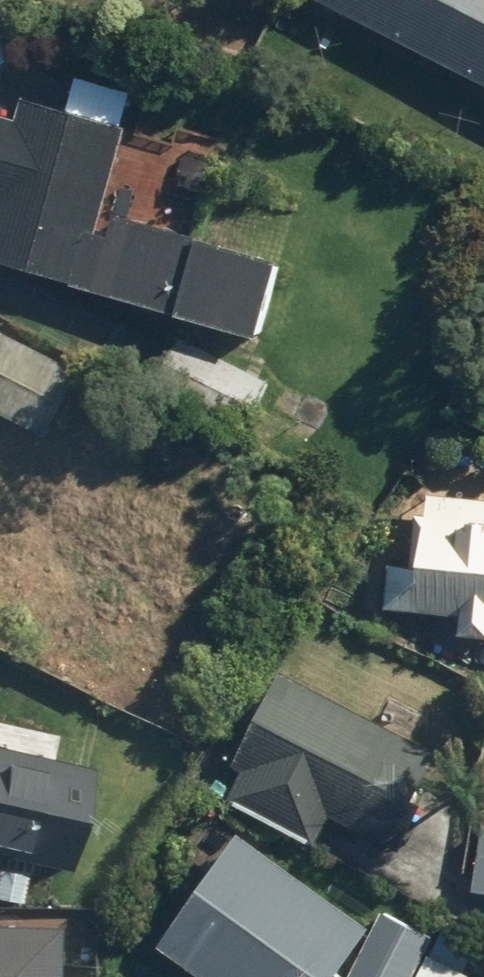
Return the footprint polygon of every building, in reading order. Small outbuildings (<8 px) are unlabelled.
[(313,2),(483,89),(483,0),(314,0),(313,2)] [(14,59),(0,42),(0,70),(14,59)] [(256,345),(279,263),(113,215),(106,239),(97,236),(127,133),(25,103),(18,124),(0,118),(0,270),(256,345)] [(35,440),(70,374),(0,337),(0,422),(35,440)] [(270,384),(177,340),(153,392),(246,436),(270,384)] [(456,617),(455,637),(483,638),(483,500),(426,498),(425,516),(414,516),(411,566),(400,566),(398,614),(403,615),(456,617)] [(216,802),(315,850),(328,822),(401,857),(426,805),(416,800),(439,752),(278,674),(216,802)] [(68,874),(90,770),(0,751),(0,860),(68,874)] [(473,896),(483,897),(483,794),(473,896)] [(156,949),(195,976),(337,976),(370,932),(237,837),(156,949)] [(431,938),(385,916),(355,976),(412,976),(431,938)] [(0,929),(0,976),(57,976),(59,931),(9,930),(0,929)]
